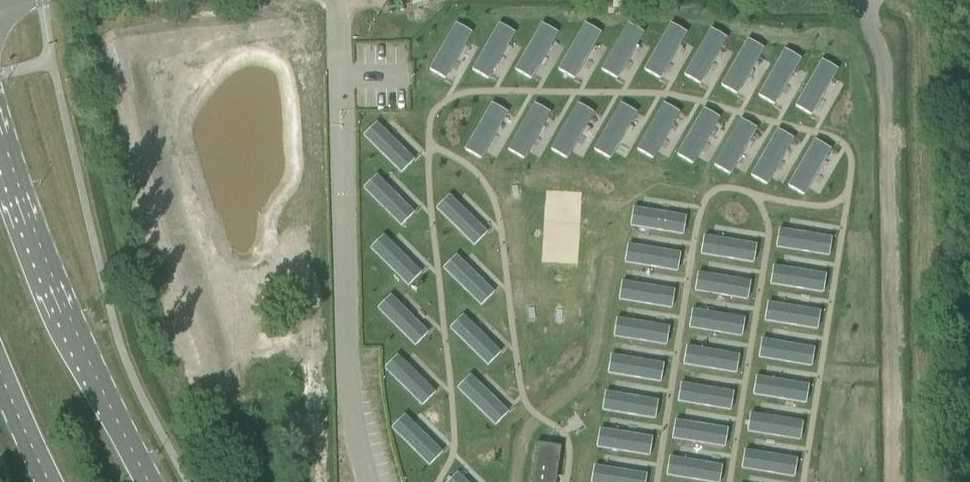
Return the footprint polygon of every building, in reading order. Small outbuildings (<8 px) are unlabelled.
[(456,26),(429,73),(445,82),(472,35),(456,26)] [(499,26),(472,72),(488,82),(516,36),(499,26)] [(542,26),(514,73),(531,83),(558,36),(542,26)] [(584,26),(558,72),(574,82),(601,35),(584,26)] [(628,26),(601,72),(617,81),(644,35),(628,26)] [(670,26),(643,72),(660,82),(687,35),(670,26)] [(710,31),(684,78),(700,87),(726,40),(710,31)] [(748,42),(721,88),(737,97),(764,51),(748,42)] [(785,52),(758,98),(775,108),(801,61),(785,52)] [(823,61),(795,109),(812,119),(840,71),(823,61)] [(578,105),(550,153),(567,162),(595,115),(578,105)] [(621,105),(594,151),(610,161),(637,115),(621,105)] [(664,105),(637,152),(653,161),(680,115),(664,105)] [(492,106),(464,152),(481,162),(509,116),(492,106)] [(534,106),(507,152),(524,162),(551,116),(534,106)] [(704,110),(677,157),(693,166),(720,120),(704,110)] [(741,121),(713,168),(730,177),(757,130),(741,121)] [(377,124),(363,138),(402,177),(416,163),(377,124)] [(779,131),(751,178),(767,188),(795,141),(779,131)] [(414,158),(422,150),(409,136),(401,144),(414,158)] [(815,142),(789,189),(805,198),(832,151),(815,142)] [(376,177),(362,191),(401,230),(415,216),(376,177)] [(449,198),(436,211),(474,249),(488,236),(449,198)] [(633,209),(631,228),(684,237),(687,219),(633,209)] [(780,231),(777,251),(829,259),(832,240),(780,231)] [(384,238),(370,251),(408,289),(422,276),(384,238)] [(704,238),(701,257),(754,266),(757,247),(704,238)] [(628,246),(625,266),(678,275),(681,255),(628,246)] [(456,258),(442,272),(480,309),(494,295),(456,258)] [(774,267),(771,287),(823,295),(826,276),(774,267)] [(698,275),(695,295),(748,304),(751,285),(698,275)] [(622,283),(619,303),(673,312),(676,292),(622,283)] [(391,297),(377,311),(415,350),(429,336),(391,297)] [(768,305),(765,324),(818,332),(821,313),(768,305)] [(692,313),(689,331),(743,340),(745,321),(692,313)] [(464,317),(449,330),(486,369),(501,356),(464,317)] [(616,320),(613,340),(667,349),(670,329),(616,320)] [(762,341),(759,361),(812,370),(815,350),(762,341)] [(687,349),(684,368),(737,377),(740,358),(687,349)] [(611,357),(608,377),(662,386),(665,366),(611,357)] [(398,358),(384,371),(422,409),(436,395),(398,358)] [(479,362),(454,387),(497,430),(522,405),(479,362)] [(437,389),(444,379),(425,366),(418,377),(437,389)] [(756,379),(753,398),(806,407),(809,387),(756,379)] [(681,385),(678,406),(731,414),(735,394),(681,385)] [(605,394),(602,413),(656,422),(659,403),(605,394)] [(750,415),(747,436),(801,445),(804,424),(750,415)] [(405,417),(391,431),(429,469),(443,455),(405,417)] [(675,423),(672,442),(726,450),(729,432),(675,423)] [(600,431),(597,450),(651,459),(654,440),(600,431)] [(531,481),(556,481),(561,446),(537,443),(531,481)] [(741,472),(793,481),(795,481),(798,461),(744,453),(741,472)] [(667,479),(683,481),(721,481),(723,467),(670,459),(667,479)] [(592,481),(647,481),(648,477),(594,467),(592,481)]
